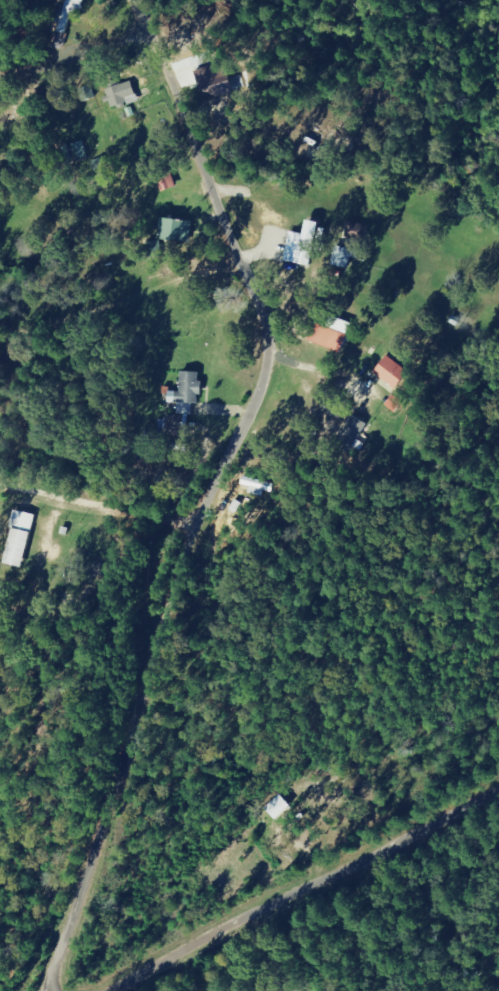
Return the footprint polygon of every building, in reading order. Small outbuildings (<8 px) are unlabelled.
[(57,33),(65,35),(70,16),(79,18),(83,0),(65,0),(57,33)] [(233,94),(230,81),(198,89),(201,102),(233,94)] [(113,108),(137,101),(132,82),(107,89),(113,108)] [(176,188),(172,172),(157,176),(161,192),(176,188)] [(190,243),(192,221),(160,220),(159,241),(190,243)] [(310,266),(314,236),(288,233),(285,263),(310,266)] [(359,252),(336,246),(331,266),(348,270),(351,258),(358,259),(359,252)] [(341,353),(347,333),(314,324),(308,343),(341,353)] [(397,389),(408,370),(384,357),(373,376),(397,389)] [(180,392),(168,392),(168,403),(177,404),(176,424),(188,424),(188,416),(192,416),(193,404),(200,404),(201,374),(181,373),(180,392)] [(350,454),(368,425),(354,416),(335,445),(350,454)] [(13,564),(31,568),(43,516),(21,510),(17,526),(22,527),(13,564)]
